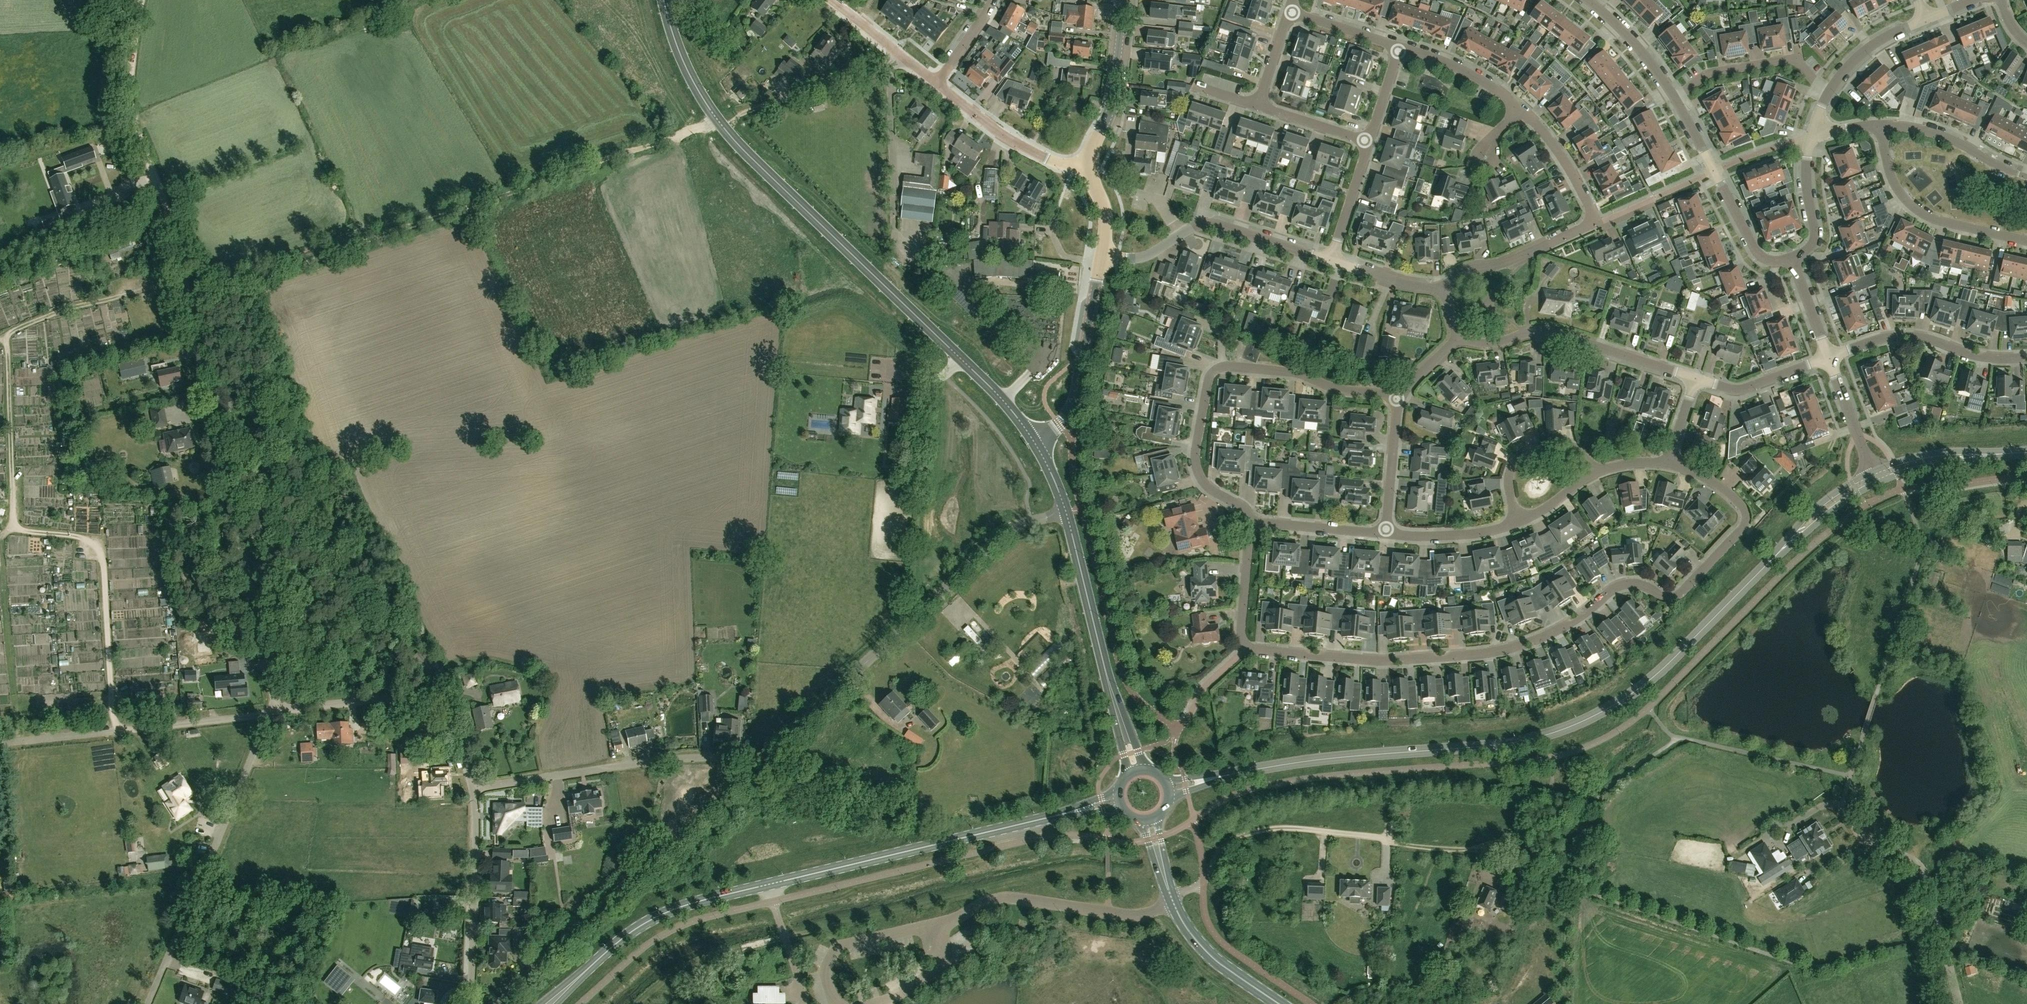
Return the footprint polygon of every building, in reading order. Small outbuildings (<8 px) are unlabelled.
[(775,0),(757,0),(751,8),(762,17),(775,0)] [(906,6),(898,0),(892,0),(882,12),(890,18),(888,20),(892,23),(906,6)] [(1272,3),(1262,0),(1254,0),(1252,9),(1268,14),(1268,13),(1270,14),(1272,7),(1270,7),(1272,3)] [(1360,0),(1348,0),(1346,6),(1357,10),(1360,0)] [(1372,0),(1360,0),(1357,10),(1368,13),(1367,15),(1367,16),(1372,0)] [(1391,0),(1372,0),(1367,16),(1378,19),(1380,16),(1385,17),(1391,0)] [(1408,6),(1397,3),(1397,0),(1391,0),(1385,17),(1391,19),(1390,23),(1401,26),(1408,6)] [(1510,6),(1521,11),(1526,0),(1513,0),(1510,6)] [(1552,9),(1547,6),(1548,4),(1543,0),(1541,4),(1536,0),(1534,0),(1522,20),(1527,24),(1532,18),(1540,24),(1552,9)] [(1623,2),(1627,6),(1628,5),(1633,9),(1638,4),(1642,0),(1625,0),(1623,2)] [(1633,10),(1632,12),(1637,16),(1638,15),(1641,18),(1658,1),(1657,0),(1642,0),(1638,4),(1633,9),(1633,10)] [(1841,6),(1837,0),(1824,0),(1826,2),(1834,12),(1841,6)] [(1861,0),(1837,0),(1841,6),(1849,2),(1858,19),(1868,13),(1861,0)] [(1868,13),(1869,13),(1870,14),(1876,11),(1875,10),(1878,8),(1874,0),(1861,0),(1868,13)] [(1878,8),(1882,6),(1882,8),(1888,5),(1887,3),(1888,3),(1887,0),(1874,0),(1878,8)] [(1659,26),(1672,15),(1658,1),(1641,18),(1645,22),(1644,24),(1648,28),(1655,22),(1659,26)] [(1196,17),(1197,8),(1152,3),(1151,17),(1176,20),(1176,16),(1183,16),(1183,15),(1196,17)] [(1019,22),(1025,12),(1012,4),(1006,14),(1019,22)] [(1066,17),(1093,19),(1094,8),(1065,5),(1063,16),(1066,16),(1066,17)] [(919,16),(918,15),(906,6),(892,23),(897,27),(898,25),(906,31),(913,23),(919,16)] [(1413,28),(1418,10),(1408,6),(1401,26),(1401,27),(1402,25),(1413,28)] [(1814,6),(1810,10),(1813,14),(1818,10),(1814,6)] [(923,35),(936,17),(924,8),(918,15),(919,16),(913,23),(920,29),(918,31),(923,35)] [(1561,17),(1558,14),(1559,12),(1554,8),(1553,10),(1552,9),(1540,24),(1550,32),(1561,17)] [(1268,16),(1268,14),(1252,9),(1248,20),(1265,25),(1265,23),(1267,24),(1269,16),(1268,16)] [(1423,31),(1429,13),(1418,10),(1413,28),(1423,31)] [(1238,24),(1240,17),(1227,13),(1224,19),(1238,24)] [(1434,37),(1440,17),(1429,13),(1423,31),(1434,35),(1433,37),(1434,37)] [(1827,21),(1839,34),(1847,26),(1836,13),(1827,21)] [(1028,27),(1019,22),(1006,14),(1000,25),(1013,33),(1015,28),(1025,34),(1026,32),(1028,27)] [(1440,17),(1434,37),(1445,40),(1449,27),(1456,30),(1462,17),(1453,14),(1451,20),(1440,17)] [(936,17),(923,35),(927,38),(929,36),(936,42),(949,27),(936,17)] [(1092,30),(1093,19),(1066,17),(1065,23),(1077,25),(1077,29),(1092,30)] [(1560,39),(1571,24),(1570,23),(1571,22),(1566,18),(1565,19),(1561,17),(1550,32),(1560,39)] [(1469,52),(1479,34),(1470,28),(1473,23),(1465,18),(1459,31),(1466,35),(1459,47),(1469,52)] [(1770,29),(1774,51),(1782,49),(1782,47),(1786,47),(1783,32),(1790,31),(1788,18),(1776,20),(1777,28),(1770,29)] [(1793,31),(1799,30),(1797,18),(1791,19),(1793,31)] [(761,38),(765,31),(767,28),(755,19),(749,29),(761,38)] [(1979,23),(1985,39),(1996,35),(1989,19),(1979,23)] [(1667,48),(1682,37),(1670,20),(1666,25),(1670,30),(1658,39),(1662,44),(1663,43),(1667,48)] [(1834,38),(1839,34),(1827,21),(1819,28),(1813,22),(1812,22),(1830,42),(1834,38)] [(1039,33),(1039,32),(1045,33),(1046,26),(1039,25),(1038,26),(1031,22),(1028,27),(1039,33)] [(1062,35),(1063,23),(1052,22),(1051,33),(1062,35)] [(1235,33),(1237,27),(1223,22),(1221,28),(1235,33)] [(1774,51),(1770,29),(1763,30),(1762,22),(1750,24),(1752,37),(1759,36),(1762,51),(1766,50),(1766,52),(1774,51)] [(1830,42),(1812,22),(1807,27),(1813,34),(1805,41),(1812,49),(1816,45),(1819,49),(1820,48),(1821,49),(1827,45),(1830,42)] [(1985,39),(1979,23),(1978,24),(1977,22),(1971,24),(1972,26),(1968,27),(1975,43),(1985,39)] [(1569,46),(1581,31),(1577,28),(1578,27),(1573,23),(1572,25),(1571,24),(1560,39),(1569,46)] [(1746,38),(1752,37),(1750,24),(1739,26),(1740,34),(1733,35),(1737,57),(1745,56),(1744,54),(1748,53),(1746,38)] [(1026,47),(1037,54),(1039,33),(1028,27),(1026,32),(1032,36),(1029,42),(1026,47)] [(1697,31),(1702,37),(1706,33),(1702,27),(1697,31)] [(1975,43),(1968,27),(1965,29),(1964,27),(1958,30),(1958,31),(1957,32),(1964,48),(1975,43)] [(1193,37),(1194,30),(1179,28),(1178,36),(1193,37)] [(1737,57),(1733,35),(1726,36),(1725,29),(1713,31),(1715,43),(1722,42),(1724,57),(1728,56),(1729,58),(1737,57)] [(1002,44),(1007,36),(997,30),(993,38),(1002,44)] [(1172,48),(1174,46),(1176,34),(1149,31),(1148,45),(1172,48)] [(1569,46),(1567,49),(1581,60),(1595,44),(1590,40),(1591,37),(1587,34),(1585,35),(1581,31),(1569,46)] [(1066,35),(1050,33),(1049,41),(1065,43),(1066,35)] [(1295,45),(1316,52),(1318,46),(1324,46),(1327,37),(1314,33),(1312,38),(1300,34),(1299,39),(1298,39),(1296,42),(1295,45)] [(1706,33),(1702,37),(1706,43),(1711,39),(1706,33)] [(1236,45),(1252,51),(1253,49),(1254,49),(1257,42),(1255,42),(1256,40),(1239,34),(1236,45)] [(1480,56),(1489,39),(1479,34),(1469,52),(1469,53),(1470,51),(1480,56)] [(2003,51),(2007,45),(2002,34),(1997,37),(2003,51)] [(831,40),(832,38),(829,35),(826,37),(825,36),(815,50),(810,57),(815,61),(814,62),(820,68),(832,52),(831,51),(836,44),(831,40)] [(1535,44),(1539,40),(1533,35),(1529,40),(1535,44)] [(1672,59),(1689,46),(1682,37),(1667,48),(1674,57),(1672,59)] [(1934,41),(1941,57),(1952,53),(1945,37),(1939,40),(1939,39),(1934,41)] [(1490,62),(1499,45),(1489,39),(1480,56),(1490,62)] [(1075,42),(1068,41),(1067,47),(1074,49),(1073,54),(1089,57),(1091,44),(1075,41),(1075,42)] [(1930,62),(1941,57),(1934,41),(1929,43),(1930,43),(1924,46),(1930,62)] [(1521,51),(1512,46),(1509,51),(1520,56),(1521,55),(1528,59),(1531,56),(1530,55),(1535,46),(1527,42),(1521,51)] [(1345,61),(1350,63),(1371,70),(1371,69),(1372,68),(1372,66),(1372,64),(1372,63),(1371,62),(1373,58),(1361,54),(1363,48),(1350,44),(1345,61)] [(1553,48),(1547,44),(1544,47),(1550,52),(1553,48)] [(1251,54),(1252,51),(1236,45),(1232,56),(1249,62),(1249,61),(1251,61),(1253,55),(1251,54)] [(1314,58),(1316,52),(1295,45),(1294,48),(1294,50),(1294,53),(1295,53),(1293,58),(1305,61),(1303,67),(1316,71),(1319,62),(1314,58)] [(1498,69),(1499,69),(1509,51),(1499,45),(1490,62),(1494,64),(1493,66),(1498,69)] [(1930,62),(1924,46),(1923,46),(1922,45),(1916,47),(1917,49),(1913,50),(1920,66),(1930,62)] [(1689,46),(1672,59),(1680,69),(1686,64),(1697,56),(1689,46)] [(1597,73),(1612,61),(1608,56),(1609,55),(1605,50),(1602,52),(1598,47),(1584,61),(1595,75),(1597,73)] [(1920,66),(1913,50),(1910,52),(1909,50),(1903,52),(1904,54),(1902,55),(1909,71),(1920,66)] [(1959,52),(1966,70),(1972,67),(1965,50),(1959,52)] [(974,63),(970,69),(971,70),(966,76),(973,82),(995,55),(989,51),(985,56),(982,53),(974,63)] [(1150,68),(1170,71),(1171,62),(1173,62),(1174,52),(1162,51),(1162,56),(1147,54),(1146,61),(1144,61),(1143,69),(1150,70),(1150,68)] [(1509,51),(1499,69),(1509,75),(1520,56),(1509,51)] [(1959,72),(1966,70),(1959,52),(1952,55),(1959,72)] [(1056,59),(1057,54),(1049,53),(1047,66),(1063,68),(1061,81),(1068,82),(1068,83),(1086,85),(1088,70),(1070,68),(1071,61),(1064,60),(1056,59)] [(1183,54),(1182,64),(1200,66),(1201,56),(1183,54)] [(2013,87),(2023,72),(2018,68),(2022,61),(2012,54),(2001,70),(2007,75),(2003,80),(2013,87)] [(995,55),(973,82),(980,88),(985,82),(987,83),(991,77),(999,83),(1014,64),(1005,57),(1002,60),(995,55)] [(1698,55),(1697,56),(1686,64),(1690,68),(1697,63),(1703,62),(1703,61),(1698,55)] [(1083,67),(1086,57),(1080,56),(1079,59),(1075,57),(1073,64),(1083,67)] [(1248,64),(1249,62),(1232,56),(1230,63),(1224,61),(1223,66),(1245,73),(1246,71),(1247,71),(1250,64),(1248,64)] [(1529,92),(1542,75),(1536,71),(1541,65),(1531,56),(1528,59),(1523,67),(1529,72),(1519,84),(1521,85),(1520,87),(1526,92),(1527,90),(1529,92)] [(789,79),(794,73),(798,76),(804,68),(791,58),(786,64),(784,61),(778,69),(782,72),(781,73),(785,76),(789,79)] [(1216,71),(1218,64),(1204,60),(1202,66),(1216,71)] [(1605,83),(1619,71),(1618,69),(1620,68),(1616,63),(1614,64),(1612,61),(1597,73),(1605,83)] [(1371,71),(1371,70),(1350,63),(1348,69),(1342,69),(1339,78),(1352,83),(1354,77),(1365,81),(1367,76),(1368,76),(1369,75),(1369,74),(1370,73),(1371,71)] [(1884,66),(1875,74),(1890,91),(1899,83),(1896,81),(1897,81),(1884,66)] [(1303,67),(1301,73),(1289,69),(1288,73),(1287,73),(1285,76),(1285,77),(1284,80),(1287,81),(1305,87),(1307,81),(1313,80),(1316,71),(1303,67)] [(1612,92),(1627,80),(1619,71),(1605,83),(1612,92)] [(1914,87),(1916,88),(1910,72),(1902,75),(1908,85),(1914,87)] [(1950,76),(1953,82),(1960,79),(1957,73),(1950,76)] [(1881,98),(1890,91),(1875,74),(1870,79),(1870,78),(1866,81),(1878,95),(1881,98)] [(1555,95),(1564,84),(1553,75),(1548,81),(1542,76),(1542,75),(1529,92),(1529,91),(1540,100),(1549,89),(1555,95)] [(1906,91),(1908,85),(1902,75),(1897,81),(1896,81),(1899,83),(1906,91)] [(1774,96),(1791,103),(1796,91),(1787,88),(1789,82),(1777,77),(1774,84),(1778,85),(1774,96)] [(1973,81),(1974,80),(1969,77),(1967,81),(1966,83),(1975,87),(1977,83),(1975,82),(1975,81),(1973,81)] [(1350,88),(1352,83),(1339,78),(1336,88),(1341,92),(1339,97),(1360,104),(1361,103),(1361,100),(1361,99),(1361,97),(1360,97),(1362,92),(1350,88)] [(1022,92),(1012,89),(1014,82),(1008,80),(996,96),(1004,102),(1007,98),(1008,99),(1006,105),(1017,108),(1016,112),(1022,117),(1026,111),(1032,90),(1024,87),(1022,92)] [(1287,81),(1284,80),(1283,83),(1282,85),(1282,87),(1284,87),(1282,92),(1294,96),(1292,101),(1305,106),(1311,89),(1305,87),(1287,81)] [(1620,101),(1635,89),(1633,88),(1635,87),(1631,82),(1630,83),(1627,80),(1612,92),(1620,101)] [(1927,102),(1930,93),(1936,91),(1940,80),(1924,87),(1920,99),(1927,102)] [(993,96),(999,84),(992,81),(986,92),(993,96)] [(1878,95),(1866,81),(1862,85),(1863,85),(1858,90),(1859,91),(1857,92),(1862,97),(1863,96),(1869,102),(1878,95)] [(1185,93),(1186,83),(1174,82),(1173,92),(1185,93)] [(741,100),(748,93),(740,84),(733,92),(741,100)] [(1558,121),(1573,107),(1573,106),(1572,107),(1567,101),(1573,95),(1564,84),(1555,95),(1560,100),(1549,110),(1558,120),(1558,121)] [(1587,87),(1592,93),(1596,90),(1591,84),(1587,87)] [(1906,91),(1904,97),(1910,99),(1914,87),(1908,85),(1906,91)] [(1953,87),(1949,86),(1946,93),(1939,90),(1930,110),(1941,114),(1950,95),(1953,87)] [(1709,114),(1728,104),(1723,93),(1726,91),(1724,87),(1716,88),(1711,92),(1714,97),(1704,103),(1709,114)] [(1920,89),(1916,88),(1914,87),(1910,99),(1916,101),(1920,89)] [(1638,94),(1635,89),(1620,101),(1626,109),(1624,111),(1628,117),(1638,110),(1634,105),(1643,97),(1639,93),(1638,94)] [(1185,93),(1168,91),(1153,90),(1153,93),(1143,92),(1141,105),(1167,107),(1167,103),(1178,104),(1178,101),(1184,102),(1185,93)] [(1600,96),(1596,90),(1592,93),(1596,99),(1600,96)] [(1962,123),(1971,104),(1970,104),(1973,98),(1962,93),(1960,99),(1953,117),(1957,118),(1956,120),(1962,123)] [(1960,99),(1950,95),(1941,114),(1942,115),(1943,112),(1953,117),(1960,99)] [(1787,114),(1791,103),(1774,96),(1769,107),(1787,114)] [(1360,106),(1360,104),(1339,97),(1337,103),(1330,104),(1328,113),(1341,117),(1342,111),(1354,115),(1356,111),(1357,111),(1357,110),(1359,108),(1360,106)] [(814,113),(823,110),(819,98),(811,100),(812,104),(814,113)] [(1971,104),(1962,123),(1969,126),(1970,124),(1974,126),(1976,120),(1981,122),(1990,105),(1980,101),(1977,107),(1971,104)] [(930,110),(928,111),(916,102),(910,109),(922,118),(918,123),(923,127),(915,138),(920,142),(928,131),(929,131),(938,118),(933,114),(933,112),(930,110)] [(1177,122),(1178,129),(1179,129),(1179,132),(1183,134),(1186,126),(1190,128),(1192,122),(1199,124),(1204,108),(1202,107),(1203,105),(1195,103),(1195,105),(1193,104),(1189,116),(1181,113),(1177,122)] [(1416,122),(1418,116),(1425,118),(1429,107),(1417,103),(1415,109),(1401,104),(1399,108),(1397,108),(1395,116),(1416,122)] [(1717,123),(1734,114),(1728,104),(1709,114),(1712,113),(1717,123)] [(1997,137),(2006,120),(1998,117),(2002,108),(1994,104),(1988,116),(1993,119),(1986,132),(1997,137)] [(1604,114),(1608,111),(1603,105),(1600,108),(1604,114)] [(1210,128),(1215,111),(1214,111),(1215,109),(1208,107),(1208,109),(1204,108),(1199,124),(1210,128)] [(1583,126),(1593,118),(1583,107),(1578,112),(1573,107),(1558,121),(1559,122),(1558,123),(1563,130),(1565,128),(1566,130),(1577,120),(1583,126)] [(1783,125),(1787,114),(1769,107),(1765,119),(1767,120),(1763,130),(1759,132),(1762,138),(1774,134),(1772,127),(1774,122),(1783,125)] [(2020,116),(2022,112),(2014,108),(2012,112),(2020,116)] [(1215,111),(1210,128),(1221,131),(1226,115),(1224,114),(1225,112),(1217,110),(1217,112),(1215,111)] [(1640,131),(1656,122),(1654,117),(1655,116),(1652,111),(1642,116),(1639,110),(1634,113),(1637,119),(1634,120),(1640,131)] [(1720,135),(1739,125),(1734,114),(1717,123),(1722,134),(1720,135)] [(1418,123),(1416,122),(1395,116),(1392,123),(1394,124),(1393,128),(1407,132),(1405,139),(1418,143),(1421,131),(1416,130),(1418,123)] [(1619,122),(1614,116),(1608,121),(1613,127),(1619,122)] [(1442,125),(1449,127),(1451,119),(1444,117),(1442,125)] [(1580,151),(1597,141),(1594,135),(1600,131),(1593,118),(1583,126),(1587,133),(1574,141),(1575,143),(1573,144),(1577,151),(1579,150),(1580,151)] [(2007,142),(2020,118),(2019,118),(2015,126),(2006,120),(1997,137),(2007,142)] [(2026,129),(2026,128),(2022,125),(2024,121),(2020,118),(2007,142),(2017,148),(2026,129)] [(1247,140),(1253,123),(1251,123),(1251,121),(1244,119),(1244,120),(1242,120),(1238,132),(1231,130),(1224,153),(1238,157),(1240,152),(1232,150),(1236,136),(1247,140)] [(1463,137),(1467,123),(1454,119),(1450,132),(1447,132),(1443,147),(1451,149),(1451,148),(1461,151),(1461,149),(1463,150),(1465,143),(1463,143),(1465,137),(1463,137)] [(1135,150),(1136,150),(1157,153),(1157,152),(1166,153),(1169,128),(1140,121),(1138,137),(1137,136),(1135,150)] [(1645,142),(1662,133),(1656,122),(1640,131),(1645,142)] [(1258,143),(1264,127),(1263,127),(1263,125),(1257,123),(1256,125),(1253,123),(1247,140),(1258,143)] [(1739,125),(1720,135),(1726,146),(1737,140),(1740,146),(1752,141),(1748,134),(1745,136),(1739,125)] [(1273,157),(1277,144),(1271,142),(1275,130),(1273,130),(1273,128),(1266,126),(1266,128),(1264,127),(1258,143),(1270,147),(1267,155),(1273,157)] [(2017,148),(2026,153),(2026,129),(2017,148)] [(964,136),(963,135),(961,138),(951,132),(945,140),(954,146),(953,149),(952,152),(953,154),(956,156),(952,161),(958,165),(973,143),(969,139),(969,138),(965,135),(964,136)] [(1291,161),(1293,155),(1295,148),(1298,138),(1296,137),(1297,136),(1290,133),(1289,135),(1287,134),(1283,146),(1277,144),(1273,157),(1279,159),(1280,157),(1291,161)] [(1651,153),(1668,144),(1662,133),(1645,142),(1651,153)] [(1221,152),(1225,139),(1219,137),(1215,150),(1221,152)] [(1295,148),(1293,155),(1304,158),(1310,142),(1308,141),(1308,139),(1301,137),(1300,139),(1298,138),(1295,148)] [(1414,154),(1418,143),(1405,139),(1403,145),(1389,141),(1388,145),(1386,144),(1383,152),(1404,159),(1406,159),(1409,152),(1414,154)] [(1597,141),(1580,151),(1580,152),(1581,151),(1588,163),(1600,156),(1604,162),(1615,155),(1608,144),(1601,148),(1597,141),(1598,141),(1597,141)] [(973,143),(958,165),(955,169),(968,177),(980,159),(979,156),(984,150),(973,143)] [(1532,144),(1531,143),(1522,148),(1521,147),(1514,152),(1526,169),(1528,167),(1533,176),(1544,168),(1539,160),(1538,160),(1536,157),(1539,155),(1535,150),(1537,149),(1533,144),(1532,144)] [(1656,163),(1673,154),(1668,144),(1651,153),(1656,163)] [(1328,166),(1333,150),(1331,149),(1332,147),(1324,145),(1324,146),(1322,146),(1316,162),(1314,170),(1314,171),(1318,173),(1321,164),(1328,166)] [(1837,168),(1855,161),(1849,145),(1838,147),(1840,154),(1834,156),(1836,161),(1835,162),(1837,168)] [(66,166),(67,170),(80,165),(82,164),(87,162),(93,160),(95,159),(91,147),(83,150),(79,152),(79,151),(63,157),(66,165),(65,165),(66,166)] [(1333,150),(1328,166),(1334,168),(1332,174),(1337,175),(1342,161),(1344,161),(1346,155),(1344,154),(1344,153),(1342,152),(1343,150),(1336,148),(1335,150),(1333,150)] [(1155,174),(1157,153),(1136,150),(1135,159),(1133,172),(1140,173),(1140,175),(1150,176),(1150,174),(1155,174)] [(1402,165),(1404,159),(1383,152),(1381,159),(1383,160),(1381,164),(1396,169),(1394,175),(1406,179),(1410,168),(1402,165)] [(1196,164),(1189,162),(1189,157),(1178,153),(1173,169),(1180,171),(1175,187),(1184,189),(1184,188),(1188,189),(1188,190),(1195,170),(1196,164)] [(1661,172),(1662,174),(1681,164),(1675,153),(1656,163),(1661,172)] [(1617,159),(1621,158),(1618,154),(1615,155),(1604,162),(1607,168),(1595,175),(1601,187),(1600,187),(1618,178),(1614,171),(1621,167),(1617,159)] [(933,223),(942,156),(927,155),(924,178),(905,176),(901,206),(904,206),(902,219),(933,223)] [(1268,171),(1273,157),(1267,155),(1263,169),(1268,171)] [(1279,159),(1273,157),(1268,171),(1275,173),(1279,159)] [(1855,161),(1837,168),(1839,174),(1841,173),(1843,178),(1859,172),(1855,161)] [(1212,181),(1217,166),(1206,163),(1202,172),(1195,170),(1188,190),(1189,190),(1189,189),(1193,191),(1192,192),(1201,195),(1206,179),(1212,181)] [(1766,167),(1773,185),(1782,181),(1784,185),(1792,182),(1787,169),(1781,172),(1778,163),(1766,167)] [(1865,173),(1876,169),(1874,163),(1863,168),(1865,173)] [(1227,202),(1234,183),(1227,180),(1228,170),(1217,166),(1212,181),(1219,183),(1214,199),(1223,202),(1223,200),(1227,202)] [(1303,182),(1308,168),(1302,166),(1297,180),(1303,182)] [(1761,189),(1773,185),(1766,167),(1755,171),(1761,189)] [(1308,168),(1303,182),(1309,184),(1314,171),(1314,170),(1308,168)] [(1923,168),(1911,177),(1923,192),(1935,182),(1923,168)] [(1876,169),(1865,173),(1867,179),(1878,175),(1876,169)] [(999,170),(985,170),(983,198),(984,200),(995,200),(995,199),(998,199),(999,170)] [(1752,192),(1761,189),(1755,171),(1743,175),(1747,184),(1740,186),(1745,199),(1753,196),(1752,192)] [(1032,184),(1026,181),(1028,177),(1018,172),(1011,184),(1018,189),(1017,191),(1019,193),(1021,190),(1026,194),(1025,195),(1030,198),(1024,207),(1031,211),(1036,202),(1037,203),(1042,194),(1045,193),(1047,191),(1045,185),(1042,183),(1039,184),(1034,181),(1032,184)] [(1665,179),(1662,174),(1661,172),(1646,180),(1649,186),(1665,179)] [(941,173),(942,187),(951,187),(950,173),(941,173)] [(51,180),(50,180),(54,191),(54,193),(55,193),(56,197),(56,199),(57,199),(60,208),(60,210),(75,204),(71,193),(68,187),(68,186),(64,175),(51,180)] [(1251,194),(1256,179),(1245,175),(1240,185),(1234,183),(1227,202),(1228,203),(1228,202),(1232,203),(1231,205),(1240,207),(1245,192),(1251,194)] [(1402,190),(1406,179),(1394,175),(1392,181),(1377,177),(1376,181),(1374,180),(1372,188),(1393,195),(1395,188),(1402,190)] [(1450,178),(1444,176),(1443,177),(1442,177),(1438,187),(1437,186),(1434,196),(1449,201),(1449,199),(1454,201),(1455,198),(1464,201),(1468,189),(1454,184),(1455,181),(1450,179),(1450,178)] [(1518,188),(1512,176),(1503,180),(1503,181),(1499,183),(1498,180),(1493,182),(1492,180),(1486,183),(1487,185),(1485,185),(1489,195),(1488,195),(1491,203),(1506,197),(1505,194),(1518,188)] [(1623,198),(1635,193),(1628,181),(1622,184),(1618,178),(1600,187),(1601,189),(1600,190),(1603,197),(1605,196),(1606,198),(1619,192),(1623,198)] [(1266,215),(1272,195),(1265,193),(1267,182),(1256,179),(1251,194),(1258,196),(1253,212),(1262,214),(1262,213),(1266,214),(1265,215),(1266,215)] [(1295,187),(1297,181),(1289,179),(1287,185),(1295,187)] [(1951,181),(1955,190),(1960,187),(1956,179),(1951,181)] [(1419,180),(1417,187),(1423,189),(1425,182),(1419,180)] [(1334,192),(1336,185),(1325,181),(1322,181),(1320,187),(1334,192)] [(1839,199),(1855,192),(1851,181),(1840,186),(1839,185),(1833,188),(1835,195),(1837,194),(1839,199)] [(1555,193),(1553,190),(1554,190),(1551,182),(1538,188),(1541,195),(1545,193),(1547,197),(1546,197),(1551,209),(1549,209),(1553,218),(1555,217),(1556,219),(1562,216),(1561,214),(1569,211),(1566,202),(1564,203),(1559,192),(1555,193)] [(1318,187),(1316,193),(1333,198),(1335,193),(1318,187)] [(1290,206),(1295,191),(1284,188),(1279,197),(1272,195),(1266,215),(1267,215),(1267,214),(1270,216),(1270,217),(1278,220),(1284,204),(1290,206)] [(1393,195),(1372,188),(1369,196),(1371,196),(1370,200),(1384,205),(1382,211),(1394,215),(1398,204),(1396,203),(1398,197),(1393,195)] [(1534,188),(1524,193),(1529,204),(1536,200),(1539,199),(1534,188)] [(1874,198),(1885,194),(1883,188),(1872,192),(1874,198)] [(1781,198),(1789,195),(1787,189),(1779,192),(1781,198)] [(1305,227),(1311,208),(1304,205),(1306,194),(1295,191),(1290,206),(1297,208),(1292,224),(1300,227),(1301,225),(1304,227),(1305,227)] [(1518,202),(1526,198),(1523,191),(1515,194),(1518,202)] [(1841,210),(1859,203),(1855,192),(1839,199),(1840,203),(1839,204),(1841,210)] [(1937,207),(1945,199),(1938,192),(1930,199),(1937,207)] [(1767,203),(1778,199),(1776,193),(1764,197),(1767,203)] [(1684,213),(1700,207),(1699,202),(1700,201),(1698,195),(1691,197),(1679,202),(1684,213)] [(1753,208),(1761,205),(1759,199),(1751,202),(1753,208)] [(1311,208),(1305,227),(1305,228),(1306,227),(1309,228),(1309,230),(1317,232),(1322,217),(1329,219),(1334,204),(1323,200),(1318,210),(1311,208)] [(1660,212),(1671,207),(1669,201),(1658,206),(1660,212)] [(1845,216),(1847,220),(1868,212),(1864,201),(1859,203),(1841,210),(1843,216),(1845,216)] [(1875,213),(1882,210),(1886,209),(1884,203),(1873,207),(1875,213)] [(1786,207),(1785,205),(1763,213),(1763,215),(1758,217),(1767,242),(1772,240),(1774,243),(1782,240),(1781,239),(1787,237),(1788,238),(1796,235),(1795,232),(1800,229),(1791,205),(1786,207)] [(1525,222),(1533,219),(1528,206),(1515,212),(1518,218),(1511,221),(1510,219),(1501,223),(1505,231),(1503,232),(1506,238),(1508,237),(1509,239),(1517,236),(1516,234),(1528,229),(1525,222)] [(1481,216),(1489,215),(1488,207),(1480,208),(1481,216)] [(1688,223),(1706,217),(1704,210),(1702,211),(1700,207),(1684,213),(1688,223)] [(1451,222),(1461,221),(1464,212),(1455,209),(1451,222)] [(1886,209),(1882,210),(1875,213),(1877,219),(1880,217),(1883,226),(1885,223),(1887,217),(1889,215),(1886,209)] [(57,215),(56,212),(41,218),(45,228),(60,223),(57,215)] [(999,222),(1010,223),(1017,223),(1017,215),(999,214),(999,222)] [(1376,250),(1382,230),(1375,228),(1376,217),(1366,214),(1361,229),(1360,229),(1358,235),(1359,236),(1359,238),(1365,240),(1362,247),(1371,250),(1371,248),(1376,250)] [(1887,217),(1885,223),(1883,226),(1889,228),(1894,217),(1889,215),(1887,217)] [(1706,217),(1688,223),(1692,235),(1708,228),(1707,223),(1708,223),(1706,217)] [(1674,228),(1673,224),(1670,218),(1664,220),(1668,230),(1674,228)] [(1904,246),(1913,227),(1902,221),(1892,240),(1904,246)] [(999,223),(997,223),(997,239),(1004,239),(1003,252),(1016,253),(1017,239),(1019,239),(1019,232),(1010,231),(1010,223),(999,222),(999,223)] [(1640,227),(1651,249),(1661,244),(1665,253),(1672,250),(1662,229),(1657,232),(1652,222),(1640,227)] [(1842,241),(1861,234),(1860,234),(1865,233),(1861,222),(1856,223),(1840,229),(1842,234),(1840,235),(1842,241)] [(1382,230),(1376,250),(1380,251),(1379,252),(1388,255),(1393,239),(1400,242),(1405,226),(1394,223),(1389,233),(1382,230)] [(1486,239),(1484,225),(1473,227),(1474,234),(1466,236),(1466,234),(1457,235),(1457,238),(1455,238),(1456,245),(1458,244),(1460,253),(1469,251),(1469,249),(1481,247),(1480,240),(1486,239)] [(1651,249),(1640,227),(1629,232),(1632,239),(1625,242),(1632,258),(1634,257),(1651,249)] [(1915,251),(1923,234),(1912,229),(1913,227),(1904,246),(1914,251),(1915,251)] [(1703,249),(1720,243),(1718,239),(1720,238),(1717,231),(1710,234),(1699,238),(1703,249)] [(1439,232),(1425,232),(1425,239),(1416,239),(1416,247),(1418,247),(1419,261),(1420,261),(1420,263),(1426,263),(1426,261),(1433,261),(1433,253),(1439,252),(1439,232)] [(1861,234),(1842,241),(1844,247),(1846,247),(1848,251),(1869,244),(1865,233),(1860,234),(1861,234)] [(1930,266),(1935,252),(1929,250),(1934,238),(1929,235),(1928,237),(1923,234),(1915,251),(1914,251),(1911,257),(1930,266)] [(1449,246),(1449,244),(1448,238),(1442,239),(1445,254),(1454,252),(1453,246),(1449,246)] [(1605,258),(1607,263),(1618,258),(1621,264),(1629,260),(1621,241),(1613,245),(1610,238),(1599,244),(1598,242),(1589,245),(1590,248),(1589,249),(1591,255),(1593,254),(1597,262),(1605,258)] [(1952,263),(1956,245),(1950,243),(1950,242),(1944,240),(1941,254),(1935,252),(1930,266),(1940,268),(1942,261),(1952,263)] [(112,261),(121,258),(119,253),(134,247),(132,241),(108,251),(112,261)] [(1683,241),(1675,244),(1680,257),(1688,255),(1683,241)] [(988,250),(987,242),(967,245),(969,261),(972,260),(988,258),(988,256),(988,250)] [(1869,251),(1879,247),(1882,242),(1868,247),(1869,251)] [(1707,260),(1725,253),(1723,247),(1721,248),(1720,243),(1703,249),(1707,260)] [(1963,266),(1968,247),(1956,245),(1952,263),(1951,268),(1962,270),(1963,266)] [(1887,261),(1892,250),(1884,246),(1879,257),(1887,261)] [(1975,268),(1979,250),(1968,247),(1963,266),(1975,268)] [(953,251),(953,249),(946,248),(946,250),(938,250),(937,259),(959,260),(959,251),(953,251)] [(1979,250),(1975,268),(1987,271),(1992,251),(1986,250),(1985,251),(1979,250)] [(1195,279),(1199,267),(1196,266),(1199,257),(1183,252),(1178,268),(1174,267),(1174,266),(1167,264),(1167,265),(1161,263),(1157,275),(1162,276),(1163,277),(1164,277),(1162,282),(1175,286),(1179,274),(1195,279)] [(1725,253),(1707,260),(1711,271),(1728,265),(1726,260),(1727,259),(1725,253)] [(1453,254),(1448,256),(1452,267),(1458,265),(1453,254)] [(2012,277),(2017,259),(2011,257),(2011,255),(2005,254),(2002,269),(1996,268),(1993,282),(1999,283),(2001,274),(2012,277)] [(1222,283),(1230,258),(1221,256),(1220,259),(1210,255),(1206,268),(1213,271),(1212,274),(1219,276),(1217,282),(1222,283)] [(1838,274),(1855,268),(1861,266),(1857,255),(1839,261),(1832,263),(1835,270),(1836,270),(1838,274)] [(1230,258),(1222,283),(1227,285),(1229,279),(1236,281),(1237,278),(1244,281),(1248,268),(1238,264),(1239,261),(1230,258)] [(975,261),(976,278),(999,277),(1038,280),(1039,285),(1059,287),(1060,272),(1040,270),(1040,272),(1033,272),(1034,262),(1001,259),(975,261)] [(2026,268),(2026,261),(2017,259),(2012,277),(2024,280),(2026,268)] [(1560,269),(1553,263),(1551,265),(1550,264),(1545,270),(1547,271),(1544,274),(1551,279),(1560,269)] [(1904,272),(1906,268),(1899,265),(1895,263),(1895,265),(1894,267),(1904,272)] [(1687,277),(1696,274),(1693,266),(1684,269),(1687,277)] [(1725,285),(1743,278),(1741,272),(1739,273),(1737,268),(1721,274),(1725,285)] [(1855,268),(1838,274),(1840,279),(1838,279),(1841,286),(1847,284),(1847,283),(1859,279),(1855,268)] [(1265,297),(1272,272),(1264,269),(1263,273),(1252,269),(1248,282),(1255,284),(1254,287),(1262,290),(1260,295),(1265,297)] [(1272,272),(1265,297),(1264,299),(1269,300),(1271,293),(1279,295),(1280,292),(1289,295),(1293,282),(1280,278),(1281,275),(1272,272)] [(1865,283),(1876,279),(1876,273),(1863,278),(1865,283)] [(1682,274),(1669,279),(1666,288),(1680,292),(1683,282),(1680,281),(1682,274)] [(1743,278),(1725,285),(1729,296),(1745,290),(1744,285),(1745,284),(1743,278)] [(1865,283),(1856,286),(1858,292),(1877,285),(1876,279),(1865,283)] [(1157,298),(1162,283),(1155,281),(1150,296),(1157,298)] [(1303,322),(1314,289),(1305,287),(1304,290),(1293,287),(1289,299),(1296,302),(1295,305),(1301,307),(1297,322),(1303,324),(1303,322)] [(1314,289),(1303,322),(1309,324),(1313,310),(1319,312),(1317,319),(1325,322),(1332,299),(1321,296),(1322,292),(1314,289)] [(1745,309),(1746,309),(1767,301),(1766,296),(1767,295),(1765,289),(1758,291),(1741,298),(1745,309)] [(1871,299),(1878,296),(1878,289),(1869,292),(1871,299)] [(1571,316),(1574,294),(1543,290),(1541,312),(1558,314),(1558,316),(1571,318),(1571,316)] [(1905,320),(1906,298),(1899,298),(1899,290),(1887,290),(1887,302),(1894,303),(1893,317),(1897,318),(1897,320),(1905,320)] [(1906,298),(1905,320),(1913,320),(1913,318),(1918,318),(1918,303),(1924,303),(1925,301),(1925,291),(1913,290),(1913,298),(1906,298)] [(1695,312),(1700,295),(1692,292),(1686,309),(1695,312)] [(1942,326),(1948,305),(1941,303),(1943,295),(1932,292),(1928,304),(1935,306),(1931,320),(1935,322),(1934,323),(1942,326)] [(1839,311),(1857,304),(1853,293),(1837,299),(1839,304),(1837,305),(1839,311)] [(2003,325),(2004,313),(2001,312),(2005,297),(1998,295),(1991,317),(1985,315),(1979,336),(1986,338),(1987,336),(1991,338),(1995,323),(2003,325)] [(1882,307),(1878,296),(1871,299),(1869,299),(1873,310),(1874,310),(1879,308),(1882,307)] [(1942,326),(1950,328),(1950,326),(1954,327),(1959,313),(1965,315),(1969,302),(1957,299),(1955,306),(1948,305),(1942,326)] [(1390,327),(1408,330),(1408,328),(1413,329),(1413,331),(1427,333),(1431,310),(1417,308),(1416,310),(1412,309),(1412,305),(1394,301),(1390,327)] [(1746,309),(1750,319),(1752,318),(1755,318),(1766,314),(1767,314),(1773,311),(1771,305),(1769,305),(1767,301),(1746,309)] [(1979,336),(1985,315),(1978,313),(1980,306),(1969,302),(1965,315),(1971,317),(1967,331),(1971,332),(1971,334),(1979,336)] [(1845,321),(1861,315),(1857,304),(1839,311),(1841,317),(1843,317),(1845,321)] [(1360,335),(1361,335),(1364,326),(1362,326),(1367,310),(1354,306),(1350,320),(1346,319),(1343,329),(1360,335)] [(1172,322),(1169,329),(1178,333),(1178,332),(1199,340),(1202,332),(1201,329),(1202,326),(1181,318),(1183,313),(1168,307),(1165,315),(1173,319),(1172,322)] [(1878,322),(1884,319),(1879,308),(1874,310),(1878,322)] [(1642,324),(1645,312),(1637,310),(1636,313),(1631,311),(1629,316),(1615,311),(1610,326),(1630,332),(1633,322),(1642,324)] [(2024,341),(2022,319),(2015,319),(2015,312),(2004,313),(2003,325),(2010,325),(2011,340),(2016,340),(2016,341),(2024,341)] [(1674,336),(1680,317),(1668,313),(1666,320),(1657,317),(1654,324),(1656,325),(1652,338),(1653,339),(1652,340),(1659,342),(1659,341),(1665,342),(1668,334),(1674,336)] [(1861,315),(1845,321),(1846,326),(1845,326),(1847,333),(1854,331),(1854,330),(1865,326),(1861,315)] [(1743,328),(1754,324),(1752,318),(1750,319),(1740,323),(1743,328)] [(1772,336),(1791,329),(1788,323),(1787,324),(1785,319),(1768,325),(1772,336)] [(1715,328),(1701,324),(1699,330),(1691,328),(1689,335),(1691,336),(1686,349),(1687,350),(1687,351),(1693,353),(1694,352),(1700,353),(1702,346),(1709,347),(1710,341),(1715,328)] [(1754,324),(1743,328),(1746,334),(1756,330),(1754,324)] [(1178,347),(1192,352),(1193,350),(1196,348),(1199,340),(1178,332),(1178,333),(1169,329),(1165,340),(1158,337),(1155,346),(1176,354),(1178,347)] [(1776,347),(1793,340),(1791,336),(1793,335),(1791,329),(1772,336),(1776,347)] [(1361,335),(1360,335),(1355,358),(1371,362),(1376,338),(1361,335)] [(1733,347),(1725,345),(1728,338),(1717,335),(1712,348),(1719,350),(1716,357),(1729,361),(1728,363),(1737,365),(1742,348),(1733,345),(1733,347)] [(1381,356),(1391,358),(1394,340),(1383,338),(1381,356)] [(1793,340),(1776,347),(1780,358),(1792,353),(1792,354),(1799,351),(1796,344),(1794,345),(1793,340)] [(1113,362),(1121,364),(1124,349),(1116,348),(1113,362)] [(1762,365),(1768,362),(1764,351),(1758,353),(1762,365)] [(1166,378),(1187,382),(1189,373),(1187,371),(1188,368),(1173,366),(1174,359),(1160,356),(1158,370),(1167,371),(1166,378)] [(1896,369),(1901,367),(1897,356),(1891,358),(1896,369)] [(1936,361),(1930,358),(1930,360),(1928,359),(1924,369),(1923,369),(1919,377),(1934,383),(1933,384),(1939,387),(1941,383),(1947,385),(1952,372),(1943,369),(1943,371),(1939,370),(1941,364),(1936,362),(1936,361)] [(1395,367),(1409,369),(1412,366),(1413,362),(1396,359),(1395,367)] [(143,360),(119,367),(122,380),(146,373),(143,360)] [(1530,362),(1530,360),(1523,360),(1523,362),(1522,362),(1521,376),(1519,376),(1519,384),(1530,384),(1530,393),(1541,394),(1542,378),(1535,377),(1536,363),(1530,362)] [(1867,380),(1883,374),(1879,363),(1873,365),(1871,361),(1867,362),(1868,364),(1860,367),(1863,376),(1865,375),(1867,380)] [(1579,390),(1581,376),(1574,375),(1575,368),(1563,366),(1563,364),(1554,363),(1551,381),(1560,382),(1561,380),(1568,381),(1567,388),(1579,390)] [(165,371),(164,364),(151,366),(153,374),(158,373),(161,387),(174,384),(174,382),(180,381),(178,368),(165,371)] [(1486,366),(1486,364),(1477,366),(1478,374),(1476,374),(1477,381),(1479,381),(1479,383),(1488,382),(1488,380),(1496,379),(1497,386),(1508,385),(1506,371),(1500,372),(1499,365),(1486,366)] [(1613,382),(1605,381),(1607,372),(1600,371),(1599,369),(1595,368),(1594,369),(1592,369),(1588,389),(1595,391),(1593,398),(1609,401),(1613,382)] [(1978,382),(1975,381),(1976,375),(1971,374),(1971,373),(1965,371),(1964,373),(1962,372),(1960,383),(1958,382),(1956,391),(1971,395),(1969,401),(1967,408),(1981,411),(1988,383),(1979,380),(1978,382)] [(1869,391),(1887,384),(1883,374),(1867,380),(1868,384),(1867,385),(1869,391)] [(1454,382),(1448,376),(1443,380),(1442,379),(1437,383),(1438,385),(1437,386),(1447,396),(1446,397),(1451,403),(1458,396),(1463,401),(1472,392),(1459,378),(1454,382)] [(2006,405),(2016,405),(2016,411),(2026,411),(2026,402),(2025,402),(2025,395),(2024,395),(2024,382),(2015,382),(2015,384),(2012,384),(2012,378),(2006,378),(2006,376),(1999,376),(1999,378),(1997,378),(1997,389),(1995,389),(1995,398),(2006,398),(2006,405)] [(1635,379),(1628,377),(1628,379),(1626,378),(1623,391),(1621,390),(1618,399),(1626,402),(1624,407),(1638,412),(1644,391),(1638,389),(1640,383),(1634,381),(1635,379)] [(1186,391),(1187,382),(1166,378),(1164,386),(1157,385),(1155,397),(1167,399),(1168,393),(1183,395),(1183,393),(1186,391)] [(1875,401),(1891,395),(1887,384),(1869,391),(1871,397),(1873,397),(1875,401)] [(1237,407),(1239,387),(1237,387),(1237,386),(1229,385),(1229,387),(1226,386),(1225,402),(1218,401),(1217,413),(1230,415),(1231,407),(1237,407)] [(1255,417),(1256,404),(1249,404),(1251,389),(1249,388),(1249,387),(1241,386),(1240,387),(1239,387),(1237,407),(1243,408),(1242,416),(1248,416),(1247,419),(1255,420),(1255,417)] [(1798,406),(1815,399),(1813,395),(1815,394),(1812,387),(1805,390),(1806,390),(1794,394),(1798,406)] [(1275,411),(1276,391),(1275,391),(1275,389),(1267,388),(1266,390),(1264,390),(1263,405),(1256,404),(1255,417),(1262,417),(1262,418),(1274,419),(1275,411)] [(1663,390),(1657,388),(1655,395),(1648,392),(1642,413),(1663,420),(1664,414),(1665,414),(1668,405),(1666,405),(1670,393),(1669,392),(1670,390),(1663,388),(1663,390)] [(1293,420),(1293,416),(1294,408),(1287,407),(1289,392),(1286,392),(1287,390),(1278,389),(1278,391),(1276,391),(1275,411),(1281,411),(1280,419),(1293,420)] [(1897,393),(1891,395),(1875,401),(1876,406),(1875,406),(1877,413),(1884,411),(1884,410),(1893,407),(1901,403),(1897,393)] [(874,424),(876,400),(856,398),(855,411),(841,409),(839,432),(859,433),(860,423),(874,424)] [(1516,412),(1527,408),(1523,398),(1512,403),(1516,412)] [(1780,412),(1786,410),(1782,399),(1776,401),(1780,412)] [(1802,416),(1820,409),(1818,403),(1816,404),(1815,399),(1798,406),(1802,416)] [(1179,425),(1181,417),(1179,414),(1180,412),(1165,409),(1166,403),(1154,400),(1150,420),(1157,422),(1179,425)] [(1312,422),(1314,402),(1312,402),(1312,400),(1304,400),(1303,401),(1301,401),(1300,416),(1293,416),(1293,420),(1292,428),(1305,429),(1306,422),(1312,422)] [(1314,402),(1312,422),(1318,423),(1317,431),(1330,432),(1331,419),(1324,419),(1326,403),(1324,403),(1324,401),(1316,401),(1315,402),(1314,402)] [(1906,406),(1908,412),(1920,407),(1918,402),(1906,406)] [(1718,440),(1722,426),(1716,424),(1721,410),(1708,405),(1701,428),(1712,432),(1710,438),(1718,440)] [(1754,410),(1762,430),(1770,427),(1772,432),(1783,428),(1778,417),(1772,419),(1767,405),(1754,410)] [(154,429),(168,426),(164,406),(150,409),(154,429)] [(1454,414),(1432,408),(1430,414),(1422,412),(1420,417),(1418,417),(1416,423),(1418,424),(1418,425),(1432,429),(1431,431),(1438,433),(1441,425),(1450,428),(1454,414)] [(1806,427),(1823,421),(1821,416),(1823,416),(1820,409),(1802,416),(1800,417),(1801,420),(1803,420),(1806,427)] [(1565,413),(1565,410),(1545,412),(1545,421),(1547,421),(1547,432),(1549,431),(1550,433),(1556,433),(1556,431),(1562,431),(1561,425),(1565,425),(1565,426),(1574,426),(1573,412),(1565,413)] [(1737,430),(1740,438),(1750,435),(1752,438),(1764,434),(1762,430),(1754,410),(1741,414),(1746,427),(1742,428),(1737,430)] [(1377,427),(1377,420),(1375,420),(1375,419),(1361,417),(1361,415),(1351,415),(1351,424),(1342,423),(1341,437),(1364,439),(1365,432),(1374,433),(1375,426),(1377,427)] [(1533,427),(1527,415),(1520,418),(1518,416),(1500,425),(1498,427),(1501,435),(1506,433),(1511,442),(1512,442),(1513,443),(1519,440),(1518,439),(1523,436),(1521,431),(1524,429),(1525,431),(1533,427)] [(1908,417),(1899,418),(1900,427),(1909,426),(1908,417)] [(1817,435),(1818,439),(1822,438),(1822,436),(1829,434),(1826,425),(1824,425),(1823,421),(1806,427),(1808,431),(1810,438),(1817,435)] [(1179,425),(1157,422),(1156,429),(1142,427),(1137,430),(1136,435),(1140,440),(1155,442),(1156,435),(1175,439),(1176,436),(1178,434),(1179,425)] [(1645,424),(1637,422),(1630,441),(1639,440),(1645,424)] [(1476,433),(1484,436),(1486,432),(1478,426),(1476,433)] [(1612,440),(1615,429),(1608,427),(1605,438),(1612,440)] [(168,452),(195,447),(191,429),(164,435),(168,452)] [(1813,441),(1818,439),(1817,435),(1810,438),(1808,431),(1805,432),(1808,439),(1805,443),(1791,449),(1792,454),(1815,446),(1813,441)] [(1712,455),(1717,447),(1697,436),(1693,443),(1712,455)] [(1494,451),(1498,443),(1485,438),(1481,450),(1478,449),(1473,464),(1481,467),(1482,465),(1492,469),(1493,468),(1494,468),(1496,462),(1495,461),(1497,456),(1491,454),(1493,451),(1494,451)] [(1231,473),(1233,452),(1227,452),(1227,444),(1215,443),(1213,456),(1220,456),(1219,471),(1221,471),(1221,473),(1229,474),(1229,472),(1231,473)] [(1373,465),(1374,458),(1372,458),(1372,452),(1364,451),(1364,444),(1344,443),(1343,457),(1350,457),(1349,466),(1357,466),(1357,464),(1371,466),(1371,464),(1373,465)] [(1737,443),(1729,443),(1728,460),(1736,457),(1736,456),(1737,443)] [(1450,458),(1451,446),(1423,444),(1423,450),(1416,450),(1414,463),(1412,463),(1412,472),(1413,472),(1420,473),(1420,475),(1427,475),(1427,473),(1430,473),(1430,464),(1428,464),(1429,456),(1450,458)] [(1251,459),(1253,446),(1240,445),(1239,453),(1233,452),(1231,473),(1233,473),(1233,474),(1241,475),(1241,473),(1243,473),(1245,458),(1251,459)] [(1156,474),(1177,469),(1175,460),(1173,458),(1172,456),(1160,459),(1158,452),(1143,455),(1144,463),(1147,462),(1149,467),(1154,466),(1156,474)] [(1789,473),(1796,466),(1781,452),(1775,459),(1789,473)] [(1771,474),(1760,463),(1758,465),(1755,461),(1756,461),(1749,454),(1737,467),(1744,473),(1744,472),(1748,476),(1743,481),(1749,487),(1751,485),(1755,490),(1764,481),(1766,483),(1771,477),(1769,475),(1771,474)] [(1251,461),(1251,459),(1250,474),(1257,474),(1255,489),(1257,490),(1257,491),(1266,492),(1266,491),(1268,491),(1269,471),(1263,470),(1264,462),(1251,461)] [(1288,473),(1289,467),(1289,465),(1276,463),(1275,471),(1269,471),(1268,491),(1269,491),(1269,493),(1277,493),(1278,491),(1280,492),(1281,477),(1288,477),(1288,473)] [(154,487),(172,483),(170,467),(151,472),(154,487)] [(1306,482),(1300,481),(1301,474),(1301,472),(1298,468),(1289,467),(1288,473),(1288,477),(1287,485),(1294,486),(1292,501),(1295,501),(1294,503),(1303,504),(1303,502),(1305,502),(1306,482)] [(1177,469),(1156,474),(1157,481),(1150,483),(1148,487),(1150,496),(1168,491),(1166,485),(1178,483),(1178,480),(1179,477),(1177,469)] [(1306,482),(1305,502),(1306,502),(1306,504),(1315,505),(1315,503),(1317,503),(1318,488),(1325,488),(1326,476),(1313,475),(1307,474),(1306,482)] [(1334,479),(1326,478),(1325,486),(1334,486),(1334,479)] [(1370,503),(1371,496),(1369,496),(1369,489),(1363,489),(1363,481),(1341,479),(1340,494),(1347,494),(1346,501),(1354,502),(1354,504),(1368,505),(1368,503),(1370,503)] [(1483,493),(1483,489),(1484,489),(1483,480),(1470,482),(1471,491),(1469,491),(1472,511),(1481,509),(1481,508),(1492,506),(1491,500),(1492,500),(1491,494),(1490,494),(1489,492),(1483,493)] [(1433,495),(1434,483),(1420,482),(1419,489),(1412,488),(1411,501),(1409,500),(1408,510),(1417,510),(1417,512),(1423,513),(1423,511),(1426,511),(1427,502),(1425,502),(1426,494),(1433,495)] [(1639,498),(1637,483),(1621,486),(1624,508),(1633,506),(1634,511),(1646,509),(1647,497),(1639,498)] [(1682,509),(1685,495),(1673,492),(1675,486),(1661,483),(1658,492),(1656,493),(1655,497),(1657,499),(1655,504),(1670,508),(1670,506),(1682,509)] [(1446,489),(1438,488),(1437,504),(1445,505),(1446,489)] [(1617,511),(1609,494),(1598,502),(1595,497),(1590,500),(1589,499),(1584,503),(1585,504),(1583,505),(1589,514),(1588,515),(1593,523),(1601,517),(1604,520),(1617,511)] [(1708,511),(1698,502),(1698,501),(1688,511),(1698,521),(1697,522),(1709,534),(1724,518),(1722,516),(1723,514),(1720,511),(1717,512),(1712,506),(1708,511)] [(1179,509),(1178,504),(1171,506),(1172,510),(1164,512),(1167,528),(1175,526),(1178,536),(1176,536),(1179,552),(1209,545),(1206,529),(1198,531),(1196,521),(1198,521),(1194,505),(1179,509)] [(1560,521),(1571,537),(1577,534),(1581,540),(1592,533),(1585,522),(1579,527),(1570,514),(1569,515),(1568,514),(1561,518),(1562,520),(1560,521)] [(1571,537),(1560,521),(1559,522),(1558,520),(1551,525),(1552,526),(1550,528),(1559,540),(1551,545),(1557,557),(1557,556),(1571,547),(1566,541),(1571,537)] [(1557,557),(1551,545),(1542,549),(1536,535),(1534,536),(1534,534),(1526,537),(1527,539),(1525,539),(1533,558),(1538,556),(1541,563),(1557,557)] [(1533,558),(1525,539),(1523,540),(1523,539),(1515,542),(1516,543),(1514,544),(1519,558),(1510,562),(1514,574),(1530,568),(1527,560),(1533,558)] [(1286,566),(1288,545),(1286,545),(1286,544),(1278,543),(1278,545),(1275,544),(1274,560),(1266,559),(1265,572),(1279,573),(1280,565),(1286,566)] [(1305,575),(1306,562),(1299,562),(1300,547),(1298,546),(1298,545),(1290,544),(1290,545),(1288,545),(1286,566),(1292,566),(1291,574),(1305,575)] [(1641,564),(1640,554),(1642,553),(1641,544),(1625,546),(1625,549),(1611,550),(1613,564),(1623,563),(1623,562),(1627,561),(1627,565),(1633,565),(1633,566),(1640,565),(1640,564),(1641,564)] [(1679,561),(1686,554),(1676,545),(1666,555),(1664,553),(1654,565),(1660,570),(1661,569),(1668,576),(1669,575),(1671,576),(1675,571),(1674,570),(1678,566),(1675,564),(1678,561),(1679,561)] [(2024,556),(2024,545),(2010,545),(2009,556),(2024,556)] [(1326,569),(1327,549),(1326,549),(1326,547),(1317,546),(1317,548),(1315,548),(1314,563),(1306,562),(1305,575),(1319,576),(1319,569),(1326,569)] [(1345,579),(1346,566),(1338,565),(1340,550),(1337,550),(1338,548),(1329,547),(1329,549),(1327,549),(1326,569),(1332,570),(1331,577),(1345,579)] [(1514,574),(1510,562),(1501,564),(1499,549),(1496,549),(1496,547),(1488,549),(1488,550),(1486,551),(1490,571),(1496,570),(1498,577),(1514,574)] [(1609,562),(1603,549),(1593,556),(1594,557),(1590,560),(1589,558),(1576,567),(1581,574),(1583,574),(1589,583),(1590,582),(1591,583),(1596,580),(1595,578),(1601,575),(1597,569),(1600,567),(1601,568),(1609,562)] [(1346,566),(1345,579),(1365,580),(1365,573),(1367,552),(1365,552),(1365,551),(1357,550),(1357,552),(1355,551),(1353,567),(1346,566)] [(1490,571),(1486,551),(1485,551),(1484,550),(1476,551),(1477,553),(1474,553),(1477,568),(1469,570),(1471,582),(1486,580),(1484,572),(1490,571)] [(1365,573),(1371,573),(1371,581),(1384,582),(1385,569),(1378,569),(1379,554),(1377,553),(1377,552),(1369,551),(1369,553),(1367,552),(1365,573)] [(1398,583),(1399,576),(1405,576),(1407,556),(1405,556),(1405,554),(1397,553),(1397,555),(1394,555),(1393,570),(1385,569),(1384,582),(1398,583)] [(1427,586),(1427,573),(1418,572),(1419,557),(1417,557),(1417,555),(1409,554),(1408,556),(1407,556),(1405,576),(1411,577),(1410,584),(1427,586)] [(1463,583),(1471,582),(1469,570),(1461,570),(1459,555),(1457,555),(1457,554),(1449,554),(1449,556),(1447,556),(1449,576),(1455,576),(1456,584),(1463,583)] [(1432,585),(1443,585),(1443,577),(1449,576),(1447,556),(1445,556),(1445,555),(1437,555),(1437,557),(1435,557),(1436,572),(1427,573),(1427,586),(1427,591),(1432,591),(1432,585)] [(1196,602),(1209,601),(1209,597),(1217,596),(1215,577),(1211,577),(1207,577),(1207,563),(1194,563),(1195,578),(1191,579),(1193,598),(1196,598),(1196,602)] [(1565,603),(1565,604),(1566,603),(1572,599),(1571,599),(1570,598),(1574,595),(1567,583),(1572,579),(1565,568),(1555,575),(1559,581),(1553,585),(1565,603)] [(1565,603),(1553,585),(1547,589),(1543,582),(1533,589),(1539,601),(1546,596),(1554,608),(1558,605),(1559,607),(1565,603)] [(1326,596),(1339,595),(1339,587),(1326,588),(1326,596)] [(1531,604),(1539,601),(1533,589),(1522,593),(1525,600),(1518,603),(1526,624),(1526,623),(1533,621),(1532,620),(1531,619),(1536,617),(1531,604)] [(1526,624),(1518,603),(1517,601),(1511,603),(1509,598),(1497,602),(1502,615),(1508,612),(1513,626),(1518,624),(1519,625),(1518,625),(1519,626),(1525,624),(1526,624)] [(1636,605),(1632,600),(1629,603),(1628,601),(1623,605),(1624,607),(1622,609),(1630,619),(1625,623),(1637,637),(1646,629),(1639,621),(1645,616),(1641,612),(1643,610),(1638,604),(1636,605)] [(1279,634),(1281,609),(1274,608),(1274,603),(1262,602),(1261,615),(1268,616),(1267,630),(1272,631),(1272,632),(1271,632),(1271,633),(1278,633),(1279,634)] [(1475,613),(1478,635),(1485,634),(1485,633),(1484,632),(1490,632),(1488,617),(1495,617),(1493,603),(1482,605),(1482,612),(1475,613)] [(1288,604),(1288,610),(1281,609),(1279,634),(1279,633),(1286,634),(1286,633),(1286,632),(1291,632),(1293,618),(1299,619),(1300,610),(1300,605),(1288,604)] [(1299,619),(1306,619),(1305,634),(1310,634),(1310,635),(1309,635),(1309,636),(1316,637),(1317,637),(1318,614),(1319,608),(1312,608),(1312,606),(1300,605),(1300,610),(1299,619)] [(1478,635),(1475,613),(1469,614),(1468,606),(1456,607),(1457,621),(1464,620),(1465,634),(1471,634),(1471,635),(1470,635),(1470,636),(1477,635),(1478,635)] [(1326,615),(1318,614),(1317,637),(1316,637),(1317,637),(1324,637),(1324,635),(1329,636),(1330,621),(1337,622),(1338,609),(1326,607),(1326,615)] [(1451,635),(1450,621),(1457,621),(1456,607),(1444,608),(1444,616),(1437,616),(1439,638),(1439,639),(1439,638),(1447,638),(1446,637),(1446,636),(1451,635)] [(1337,622),(1344,623),(1342,637),(1348,637),(1348,639),(1347,639),(1354,640),(1356,627),(1357,616),(1357,610),(1338,609),(1337,622)] [(1439,638),(1437,616),(1430,617),(1430,609),(1418,610),(1419,623),(1426,623),(1427,637),(1432,637),(1432,638),(1431,638),(1432,639),(1439,638)] [(1412,624),(1419,623),(1418,610),(1406,611),(1407,618),(1400,619),(1401,641),(1409,641),(1409,640),(1408,640),(1408,639),(1413,638),(1412,624)] [(1357,616),(1356,627),(1354,640),(1355,640),(1362,641),(1362,640),(1361,640),(1362,639),(1367,639),(1368,625),(1375,625),(1376,612),(1364,611),(1364,616),(1357,616)] [(1401,641),(1400,619),(1392,620),(1392,612),(1380,613),(1381,626),(1388,626),(1389,640),(1394,640),(1394,641),(1394,642),(1401,641)] [(154,623),(163,623),(163,613),(154,614),(154,623)] [(1210,625),(1207,623),(1206,614),(1193,615),(1194,627),(1192,627),(1194,644),(1202,643),(1204,645),(1209,644),(1211,642),(1220,641),(1218,624),(1210,625)] [(1614,626),(1608,620),(1606,622),(1604,621),(1600,625),(1601,626),(1598,629),(1611,644),(1621,636),(1627,643),(1634,637),(1620,621),(1614,626)] [(975,624),(966,628),(972,641),(980,637),(975,624)] [(196,645),(197,659),(216,658),(215,643),(212,644),(212,636),(199,637),(200,644),(196,645)] [(1592,643),(1587,636),(1584,637),(1583,636),(1578,639),(1579,641),(1576,643),(1586,660),(1597,653),(1602,661),(1604,660),(1610,656),(1599,638),(1592,643)] [(1561,651),(1561,649),(1555,651),(1556,653),(1553,655),(1561,673),(1572,668),(1576,677),(1585,673),(1576,653),(1568,657),(1565,649),(1561,651)] [(422,676),(430,669),(417,653),(409,660),(422,676)] [(1537,661),(1537,659),(1530,661),(1531,663),(1528,664),(1534,683),(1536,690),(1557,684),(1553,670),(1544,672),(1541,660),(1537,661)] [(1512,669),(1512,667),(1505,668),(1506,670),(1502,671),(1506,691),(1518,688),(1520,696),(1520,697),(1529,695),(1529,694),(1525,675),(1517,676),(1515,668),(1512,669)] [(185,682),(196,681),(196,671),(184,671),(185,682)] [(1496,680),(1490,681),(1489,673),(1486,674),(1485,672),(1479,672),(1479,674),(1476,674),(1478,694),(1485,694),(1486,701),(1498,700),(1496,680)] [(466,688),(477,684),(474,673),(462,677),(466,688)] [(1253,674),(1243,673),(1243,680),(1239,680),(1239,687),(1242,688),(1242,689),(1258,691),(1257,703),(1273,704),(1275,685),(1267,684),(1267,675),(1258,674),(1253,674)] [(1295,704),(1295,706),(1304,706),(1306,685),(1298,685),(1299,676),(1295,676),(1295,674),(1289,673),(1289,675),(1285,675),(1283,703),(1295,704)] [(1458,676),(1458,674),(1452,674),(1452,676),(1449,677),(1450,697),(1457,696),(1458,704),(1470,703),(1469,688),(1463,689),(1462,676),(1458,676)] [(1309,704),(1323,706),(1322,713),(1332,714),(1334,690),(1325,690),(1326,679),(1323,678),(1323,676),(1316,676),(1316,678),(1313,677),(1312,686),(1311,686),(1309,704)] [(1431,678),(1431,676),(1424,676),(1425,678),(1421,679),(1423,699),(1435,698),(1436,707),(1445,707),(1444,685),(1435,686),(1434,678),(1431,678)] [(1350,681),(1350,679),(1344,678),(1344,680),(1340,680),(1338,700),(1351,701),(1350,710),(1359,711),(1361,690),(1353,689),(1353,681),(1350,681)] [(1404,680),(1403,678),(1397,678),(1397,680),(1394,681),(1395,701),(1408,700),(1409,709),(1418,709),(1416,687),(1408,688),(1407,680),(1404,680)] [(1562,678),(1557,681),(1561,689),(1566,687),(1562,678)] [(1377,681),(1377,679),(1370,679),(1370,681),(1367,681),(1367,702),(1380,702),(1380,711),(1389,711),(1389,689),(1380,689),(1380,681),(1377,681)] [(231,698),(247,696),(246,682),(230,684),(231,689),(222,690),(223,697),(231,696),(231,698)] [(495,706),(520,701),(516,682),(491,687),(495,706)] [(701,696),(700,690),(697,690),(699,713),(714,712),(713,696),(701,696)] [(893,719),(905,707),(892,692),(879,704),(893,719)] [(202,709),(202,702),(194,702),(195,698),(187,698),(187,709),(202,709)] [(478,731),(493,727),(488,706),(473,710),(478,731)] [(930,731),(940,722),(927,708),(917,716),(930,731)] [(379,731),(380,721),(373,720),(361,720),(361,728),(373,729),(373,731),(379,731)] [(738,741),(740,721),(723,720),(722,726),(716,725),(715,738),(721,739),(721,740),(738,741)] [(332,724),(333,739),(335,739),(335,745),(351,744),(351,737),(349,737),(348,723),(332,724)] [(318,740),(333,739),(332,724),(317,725),(318,740)] [(615,750),(623,748),(618,727),(610,729),(615,750)] [(630,747),(647,743),(643,727),(626,731),(630,747)] [(312,762),(312,757),(313,757),(313,756),(316,756),(315,748),(313,748),(301,749),(301,757),(302,757),(302,762),(312,762)] [(161,767),(167,764),(160,754),(155,757),(161,767)] [(439,772),(439,771),(431,771),(431,773),(422,773),(423,782),(431,781),(432,787),(448,786),(447,772),(439,772)] [(181,778),(180,776),(178,777),(177,777),(173,780),(173,781),(163,787),(172,801),(167,804),(176,818),(190,810),(183,799),(191,794),(184,783),(185,782),(182,778),(181,778)] [(573,802),(567,803),(568,814),(584,812),(584,816),(585,816),(587,816),(590,816),(591,816),(593,814),(594,814),(593,809),(602,808),(600,792),(591,793),(590,791),(580,793),(581,795),(572,796),(573,802)] [(494,805),(494,835),(500,835),(502,833),(503,834),(508,829),(507,828),(524,811),(524,805),(494,805)] [(1792,854),(1824,835),(1821,830),(1823,829),(1819,823),(1817,824),(1816,823),(1808,828),(1807,826),(1800,830),(1801,832),(1798,834),(1800,839),(1793,843),(1791,852),(1792,854)] [(554,842),(572,839),(570,827),(552,829),(554,842)] [(1824,835),(1792,854),(1796,861),(1809,853),(1813,859),(1822,853),(1823,855),(1830,851),(1829,849),(1831,847),(1831,846),(1832,845),(1828,838),(1827,839),(1824,835)] [(1763,873),(1777,864),(1764,844),(1751,852),(1763,873)] [(1774,851),(1779,859),(1787,854),(1781,846),(1774,851)] [(530,858),(547,856),(545,847),(530,849),(530,858)] [(510,858),(510,850),(493,849),(493,858),(510,858)] [(149,870),(170,868),(168,854),(147,857),(149,870)] [(1791,868),(1786,860),(1758,878),(1763,885),(1791,868)] [(509,876),(509,863),(493,862),(492,875),(491,875),(490,891),(510,892),(511,876),(509,876)] [(1784,906),(1805,894),(1796,880),(1776,892),(1784,906)] [(1307,898),(1325,897),(1324,881),(1307,882),(1307,898)] [(1369,898),(1370,882),(1341,881),(1340,897),(1350,897),(1350,902),(1359,902),(1360,898),(1369,898)] [(1490,910),(1498,892),(1484,886),(1476,904),(1490,910)] [(1389,911),(1389,906),(1390,888),(1378,888),(1377,905),(1382,906),(1382,910),(1389,911)] [(1508,912),(1514,900),(1502,894),(1496,907),(1508,912)] [(529,907),(529,897),(514,897),(514,898),(513,898),(513,906),(529,907)] [(414,905),(411,904),(407,928),(415,929),(419,906),(414,905)] [(501,905),(481,905),(481,923),(488,923),(488,925),(493,925),(493,923),(501,923),(501,922),(506,922),(506,919),(508,919),(508,913),(506,913),(506,905),(501,905)] [(510,937),(510,930),(500,930),(499,937),(489,937),(489,964),(489,965),(490,966),(491,968),(492,968),(493,969),(495,969),(496,969),(497,968),(498,967),(499,966),(500,964),(500,962),(506,962),(506,952),(512,952),(512,937),(510,937)] [(410,960),(401,958),(399,972),(403,973),(416,975),(417,967),(432,969),(434,958),(418,955),(420,946),(412,945),(410,960)] [(402,950),(396,949),(393,967),(399,968),(402,950)] [(339,970),(338,971),(335,968),(329,975),(333,978),(329,983),(335,988),(345,975),(339,970)] [(387,976),(381,985),(400,996),(405,987),(387,976)] [(236,996),(239,986),(216,979),(213,989),(236,996)] [(200,1002),(204,991),(185,985),(179,1002),(185,1003),(208,1003),(200,1002)] [(753,1003),(784,1003),(784,994),(778,994),(778,987),(758,987),(758,994),(753,994),(753,1003)] [(434,1003),(435,1003),(437,992),(421,990),(419,1002),(424,1002),(424,1003),(434,1003)] [(1553,1003),(1545,995),(1535,1003),(1552,1003),(1553,1003)]
